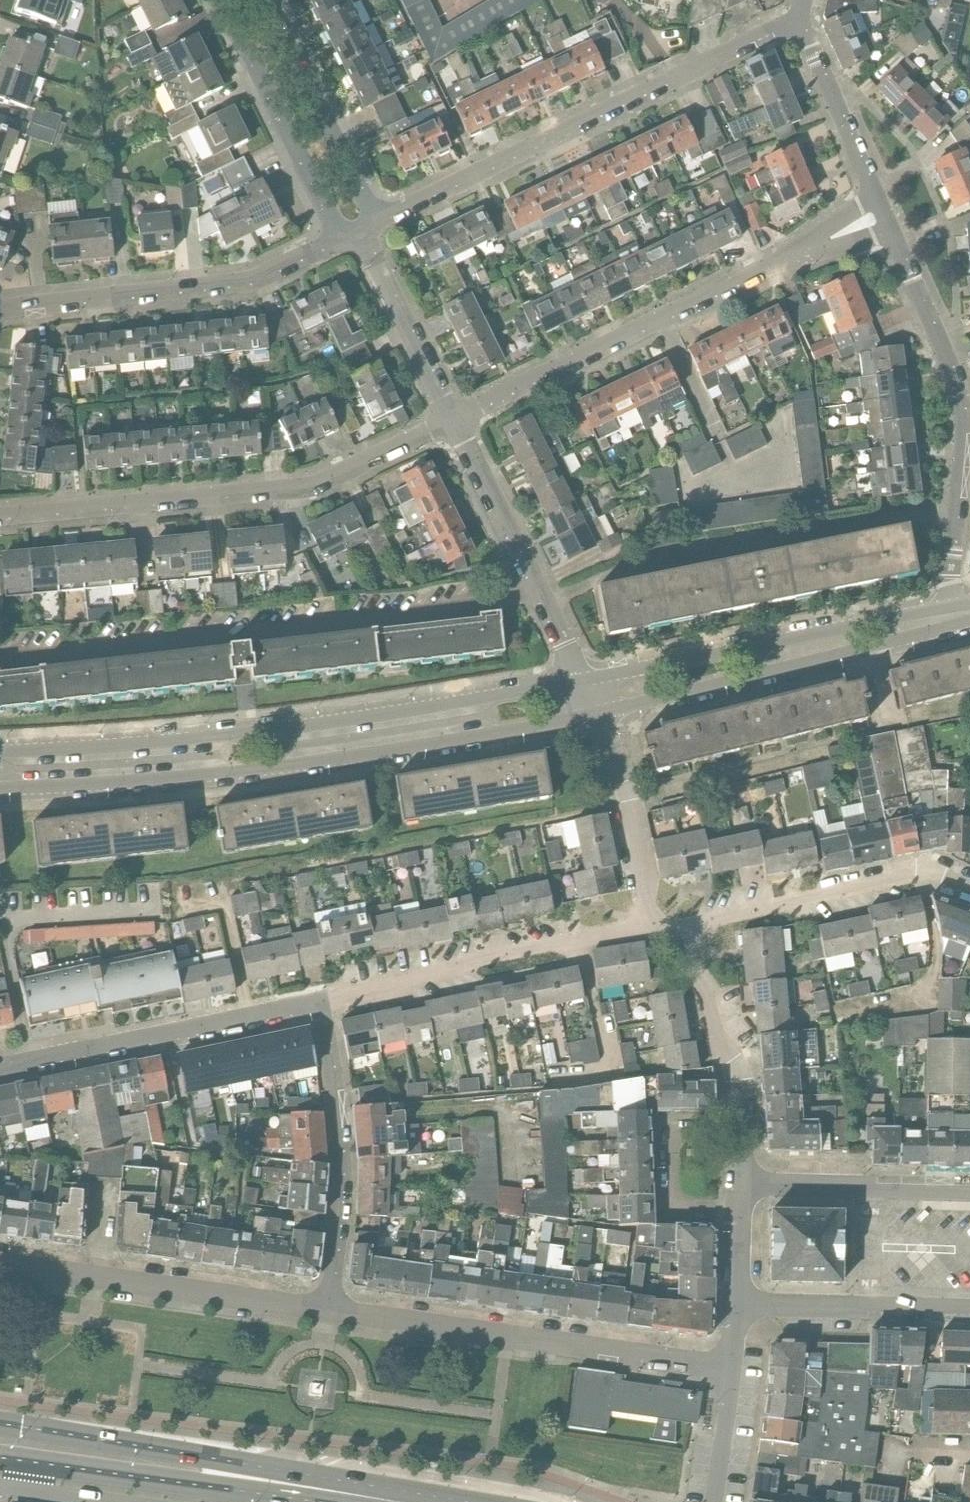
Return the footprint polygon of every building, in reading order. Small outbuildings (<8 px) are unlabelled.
[(57,25),(65,0),(21,0),(17,12),(57,25)] [(153,33),(186,16),(178,0),(155,0),(140,8),(153,33)] [(352,5),(357,2),(356,0),(310,0),(320,20),(352,5)] [(401,0),(406,10),(426,0),(401,0)] [(406,10),(411,20),(433,9),(429,0),(426,0),(406,10)] [(481,6),(494,27),(504,21),(491,0),(481,6)] [(504,0),(491,0),(504,21),(513,16),(504,0)] [(517,0),(504,0),(513,16),(523,10),(517,0)] [(530,0),(517,0),(523,10),(533,4),(530,0)] [(691,29),(703,22),(726,10),(729,0),(695,0),(691,29)] [(726,10),(749,0),(729,0),(726,10)] [(868,32),(861,14),(877,13),(876,0),(862,0),(850,3),(840,0),(828,0),(824,16),(827,23),(823,25),(833,48),(868,32)] [(952,0),(939,0),(937,8),(940,9),(939,13),(947,15),(948,11),(949,11),(951,3),(952,0)] [(951,3),(949,11),(946,28),(960,31),(966,6),(951,3)] [(331,42),(363,26),(352,5),(320,20),(331,42)] [(484,33),(494,27),(481,6),(472,11),(484,33)] [(433,9),(411,20),(416,29),(438,19),(433,9)] [(383,26),(396,20),(392,11),(379,18),(383,26)] [(472,11),(462,17),(475,38),(484,33),(472,11)] [(462,17),(452,23),(465,44),(475,38),(462,17)] [(443,28),(438,19),(416,29),(433,63),(443,28)] [(554,23),(559,35),(567,31),(562,20),(554,23)] [(599,38),(599,39),(612,33),(606,20),(593,26),(599,38)] [(900,52),(915,37),(928,29),(923,22),(909,31),(907,30),(891,44),(900,52)] [(465,44),(452,23),(443,28),(433,63),(465,44)] [(559,92),(581,81),(553,24),(546,27),(552,39),(547,41),(555,58),(545,63),(559,92)] [(342,65),(374,49),(363,26),(331,42),(342,65)] [(919,47),(933,37),(928,29),(915,37),(900,52),(907,59),(919,47)] [(131,55),(152,45),(145,31),(124,41),(131,55)] [(586,32),(563,43),(581,81),(604,70),(602,66),(612,61),(602,38),(599,39),(591,43),(586,32)] [(602,38),(612,61),(625,54),(614,32),(612,33),(602,38)] [(843,71),(871,59),(867,52),(875,48),(868,32),(833,48),(843,71)] [(394,49),(407,42),(403,33),(390,40),(394,49)] [(54,55),(75,61),(81,43),(60,36),(54,55)] [(196,36),(158,56),(153,58),(153,59),(166,84),(209,62),(196,36)] [(3,65),(36,76),(46,46),(28,40),(27,44),(11,39),(3,65)] [(515,58),(523,55),(516,41),(509,45),(515,58)] [(152,45),(131,55),(127,57),(132,69),(153,59),(153,58),(158,56),(152,45)] [(507,62),(515,58),(509,45),(501,49),(507,62)] [(354,87),(385,71),(374,49),(342,65),(354,87)] [(756,88),(783,76),(773,53),(746,64),(756,88)] [(405,71),(418,64),(414,56),(401,62),(405,71)] [(932,69),(938,77),(952,64),(945,57),(932,69)] [(895,106),(916,85),(911,80),(919,72),(907,59),(898,68),(899,68),(878,89),(895,106)] [(171,127),(196,115),(191,104),(223,89),(209,62),(166,84),(162,86),(175,110),(165,115),(171,127)] [(537,102),(559,92),(545,63),(523,74),(537,102)] [(30,110),(34,96),(30,94),(36,76),(3,65),(0,72),(0,100),(30,110)] [(378,117),(401,106),(396,95),(397,94),(385,71),(354,87),(365,110),(373,106),(378,117)] [(514,113),(537,102),(523,74),(501,85),(514,113)] [(724,101),(736,96),(726,75),(715,81),(724,101)] [(767,112),(793,101),(783,76),(756,88),(767,112)] [(417,94),(430,87),(426,79),(413,85),(417,94)] [(492,124),(514,113),(501,85),(478,95),(492,124)] [(895,106),(912,124),(933,103),(916,85),(895,106)] [(469,135),(492,124),(478,95),(455,106),(469,135)] [(730,114),(742,108),(736,96),(724,101),(730,114)] [(793,101),(767,112),(775,132),(801,121),(793,101)] [(929,142),(950,121),(951,121),(960,113),(948,101),(939,109),(933,103),(912,124),(929,142)] [(763,105),(730,119),(736,132),(768,118),(763,105)] [(384,129),(406,118),(401,106),(378,117),(384,129)] [(67,125),(60,122),(62,117),(36,108),(31,122),(64,133),(67,125)] [(212,158),(229,150),(249,140),(233,108),(201,124),(196,115),(171,127),(167,129),(173,140),(197,128),(212,158)] [(709,137),(721,132),(711,112),(699,117),(709,137)] [(413,131),(427,159),(437,154),(439,158),(451,152),(447,144),(459,138),(448,115),(437,121),(436,120),(413,131)] [(960,148),(969,141),(969,116),(951,133),(960,148)] [(692,162),(727,145),(721,132),(709,137),(699,117),(688,123),(686,118),(662,130),(675,157),(687,151),(692,162)] [(416,164),(427,159),(413,131),(406,118),(384,129),(405,174),(417,168),(416,164)] [(53,143),(60,145),(64,133),(31,122),(26,136),(52,145),(53,143)] [(1,178),(3,179),(11,152),(13,152),(19,134),(0,128),(0,178),(1,178)] [(653,168),(675,157),(662,130),(640,140),(653,168)] [(631,178),(653,168),(640,140),(618,151),(631,178)] [(724,165),(748,154),(742,142),(718,152),(724,165)] [(763,187),(804,170),(794,147),(764,161),(767,170),(755,176),(761,189),(763,187)] [(608,189),(631,178),(618,151),(595,162),(608,189)] [(969,175),(969,158),(969,159),(965,151),(935,164),(945,186),(969,175)] [(730,177),(753,167),(748,154),(724,165),(730,177)] [(220,169),(231,190),(254,179),(244,157),(235,162),(220,169)] [(616,206),(608,189),(595,162),(573,173),(586,200),(598,194),(612,223),(622,218),(616,206)] [(773,210),(784,205),(814,193),(804,170),(763,187),(773,210)] [(590,210),(586,200),(573,173),(550,183),(563,211),(568,221),(590,210)] [(717,192),(722,202),(724,206),(725,205),(736,201),(724,175),(706,183),(711,195),(717,192)] [(969,202),(969,175),(945,186),(955,209),(969,202)] [(108,206),(124,204),(121,181),(110,178),(105,179),(108,206)] [(667,197),(675,193),(668,180),(661,184),(667,197)] [(17,215),(32,214),(29,187),(19,182),(14,182),(17,215)] [(183,210),(198,208),(195,182),(181,189),(183,210)] [(238,202),(253,232),(280,219),(262,182),(244,190),(247,197),(238,202)] [(541,222),(563,211),(550,183),(528,194),(541,222)] [(659,200),(667,197),(661,184),(653,187),(659,200)] [(32,214),(47,212),(44,185),(29,187),(32,214)] [(168,212),(183,210),(181,189),(165,187),(168,212)] [(689,205),(696,202),(691,191),(684,194),(689,205)] [(544,229),(541,222),(528,194),(506,205),(506,206),(497,211),(508,236),(511,244),(544,229)] [(253,232),(238,202),(236,198),(209,212),(226,246),(253,232)] [(667,216),(675,212),(670,201),(662,205),(667,216)] [(743,209),(753,232),(765,227),(755,203),(743,209)] [(728,211),(718,215),(714,206),(700,213),(705,222),(718,249),(741,238),(728,211)] [(497,242),(508,236),(497,211),(486,216),(484,211),(461,222),(475,252),(497,241),(497,242)] [(83,261),(79,219),(78,212),(49,216),(50,227),(53,264),(83,261)] [(646,226),(653,223),(648,212),(641,215),(646,226)] [(169,214),(138,217),(142,254),(173,251),(169,214)] [(79,219),(83,261),(113,257),(109,221),(105,221),(105,216),(79,219)] [(455,262),(475,252),(461,222),(440,232),(455,262)] [(624,237),(632,233),(626,222),(619,226),(624,237)] [(696,260),(718,249),(705,222),(683,232),(696,260)] [(577,240),(585,236),(579,223),(571,227),(577,240)] [(570,244),(577,240),(571,227),(563,231),(570,244)] [(2,269),(14,235),(0,230),(0,269),(2,269)] [(462,279),(455,262),(440,232),(429,238),(428,236),(413,243),(420,257),(422,256),(429,271),(442,265),(451,284),(462,279)] [(602,247),(610,243),(605,232),(597,236),(602,247)] [(675,270),(696,260),(683,232),(662,242),(675,270)] [(654,280),(675,270),(662,242),(641,253),(654,280)] [(581,257),(588,254),(583,243),(576,246),(581,257)] [(559,268),(566,264),(561,253),(554,257),(559,268)] [(633,290),(654,280),(641,253),(619,263),(633,290)] [(633,290),(619,263),(615,254),(593,265),(610,301),(633,290)] [(610,301),(593,265),(592,262),(570,273),(575,284),(589,312),(610,301)] [(482,286),(490,282),(484,270),(476,274),(482,286)] [(799,326),(830,313),(860,300),(851,278),(822,290),(826,299),(805,308),(799,295),(788,300),(799,326)] [(350,336),(341,317),(350,312),(336,284),(313,295),(327,323),(336,343),(335,344),(340,354),(365,342),(359,332),(350,336)] [(566,322),(589,312),(575,284),(553,295),(566,322)] [(818,285),(804,289),(807,300),(821,296),(818,285)] [(504,308),(515,302),(511,294),(499,300),(504,308)] [(304,334),(327,323),(313,295),(290,306),(292,309),(278,315),(287,339),(302,331),(304,334)] [(534,310),(525,314),(529,322),(533,330),(542,326),(545,333),(566,322),(553,295),(532,305),(534,310)] [(455,330),(481,317),(470,296),(448,308),(445,309),(455,330)] [(833,353),(876,334),(871,322),(869,322),(860,300),(830,313),(839,335),(810,348),(815,361),(833,353)] [(768,346),(791,335),(778,308),(755,319),(768,346)] [(517,328),(529,322),(525,314),(513,320),(517,328)] [(268,348),(287,339),(278,315),(265,322),(265,319),(240,322),(244,353),(269,350),(268,348)] [(466,352),(492,339),(481,317),(455,330),(466,352)] [(745,358),(768,346),(755,319),(732,331),(745,358)] [(218,356),(244,353),(240,322),(214,324),(218,356)] [(517,328),(521,336),(532,330),(529,322),(517,328)] [(193,359),(218,356),(214,324),(190,327),(193,359)] [(169,361),(193,359),(190,327),(166,330),(169,361)] [(144,364),(169,361),(166,330),(140,333),(144,364)] [(724,367),(745,358),(732,331),(712,341),(724,367)] [(120,367),(144,364),(140,333),(116,335),(120,367)] [(863,378),(904,372),(901,348),(900,348),(899,343),(881,346),(876,334),(833,353),(836,361),(841,359),(842,360),(856,354),(856,356),(860,355),(863,378)] [(95,369),(120,367),(116,335),(91,338),(95,369)] [(69,372),(95,369),(91,338),(66,341),(69,372)] [(492,339),(466,352),(477,375),(503,362),(492,339)] [(690,351),(702,379),(701,379),(708,392),(718,387),(727,405),(740,399),(724,367),(712,341),(690,351)] [(340,354),(346,365),(370,352),(365,342),(340,354)] [(14,370),(45,374),(48,349),(17,346),(14,370)] [(346,365),(351,376),(375,364),(370,352),(346,365)] [(770,371),(778,368),(772,356),(764,360),(770,371)] [(645,373),(664,412),(672,408),(686,402),(668,361),(645,373)] [(390,385),(379,362),(351,376),(362,399),(390,385)] [(748,382),(756,378),(751,366),(743,370),(748,382)] [(11,396),(42,399),(45,374),(14,370),(11,396)] [(863,403),(907,397),(904,372),(863,378),(843,381),(845,392),(861,390),(863,403)] [(622,383),(642,424),(650,420),(664,413),(664,412),(645,373),(622,383)] [(619,430),(620,434),(629,430),(642,424),(622,383),(601,393),(619,430)] [(390,385),(362,399),(373,422),(401,408),(390,385)] [(591,429),(597,441),(606,437),(619,430),(601,393),(579,404),(585,417),(591,429)] [(8,422),(40,425),(42,399),(11,396),(8,422)] [(870,425),(910,420),(907,397),(863,403),(846,405),(847,414),(868,411),(864,413),(868,413),(870,425)] [(302,411),(316,440),(339,429),(325,400),(302,411)] [(794,416),(816,413),(814,401),(792,404),(794,416)] [(579,404),(578,405),(577,405),(577,406),(576,406),(572,407),(578,420),(585,417),(579,404)] [(676,416),(672,408),(664,412),(664,413),(668,420),(676,416)] [(293,451),(316,440),(302,411),(279,422),(280,425),(269,426),(277,451),(292,448),(293,451)] [(795,427),(817,425),(816,413),(794,416),(795,427)] [(515,452),(541,440),(530,417),(504,430),(515,452)] [(585,417),(578,420),(584,432),(591,429),(585,417)] [(654,427),(650,420),(642,424),(646,431),(654,427)] [(883,449),(914,445),(910,420),(870,425),(867,426),(868,438),(882,436),(883,449)] [(6,445),(37,449),(40,425),(8,422),(6,445)] [(261,453),(277,451),(269,426),(259,428),(258,423),(234,425),(237,458),(261,455),(261,453)] [(212,460),(237,458),(234,425),(209,427),(212,460)] [(797,439),(819,436),(817,425),(795,427),(797,439)] [(757,451),(768,446),(758,426),(747,431),(757,451)] [(187,462),(212,460),(209,427),(184,430),(187,462)] [(162,465),(187,462),(184,430),(159,432),(162,465)] [(633,438),(629,430),(620,434),(624,442),(633,438)] [(688,453),(700,448),(707,444),(701,431),(678,442),(685,455),(688,453)] [(746,456),(757,451),(747,431),(737,436),(746,456)] [(137,467),(162,465),(159,432),(134,434),(137,467)] [(112,469),(137,467),(134,434),(109,437),(112,469)] [(674,460),(685,455),(678,442),(675,436),(665,441),(674,460)] [(735,462),(746,456),(737,436),(726,442),(735,462)] [(798,451),(820,448),(819,436),(797,439),(798,451)] [(86,472),(112,469),(109,437),(83,439),(86,472)] [(611,448),(606,437),(597,441),(602,452),(611,448)] [(526,474),(552,461),(541,440),(515,452),(526,474)] [(869,441),(851,443),(852,453),(870,451),(869,441)] [(710,469),(722,464),(711,442),(707,444),(700,448),(710,469)] [(37,449),(6,445),(3,471),(34,475),(37,449)] [(886,472),(917,467),(914,445),(883,449),(886,472)] [(76,447),(51,449),(54,474),(78,472),(76,447)] [(698,475),(710,469),(700,448),(688,453),(698,475)] [(800,463),(822,461),(820,448),(798,451),(800,463)] [(589,469),(601,463),(597,456),(586,461),(589,469)] [(537,495),(562,482),(552,461),(526,474),(537,495)] [(801,475),(823,472),(822,461),(800,463),(801,475)] [(593,477),(605,471),(601,463),(589,469),(593,477)] [(394,492),(401,506),(441,487),(430,464),(404,477),(408,485),(394,492)] [(651,483),(675,479),(673,467),(649,471),(651,483)] [(890,497),(890,496),(920,492),(917,467),(886,472),(874,473),(876,488),(871,488),(873,499),(890,497)] [(801,475),(802,484),(804,493),(807,517),(828,514),(824,481),(823,472),(801,475)] [(653,495),(677,491),(675,479),(651,483),(653,495)] [(548,517),(573,505),(562,482),(537,495),(548,517)] [(604,500),(616,494),(612,484),(600,490),(604,500)] [(408,530),(418,525),(452,508),(441,487),(401,506),(397,508),(408,530)] [(673,504),(679,503),(677,491),(653,495),(655,507),(673,504)] [(795,519),(807,517),(804,493),(791,495),(795,519)] [(783,521),(795,519),(791,495),(779,496),(783,521)] [(376,519),(388,513),(387,512),(379,496),(368,502),(376,519)] [(770,523),(783,521),(779,496),(767,498),(770,523)] [(758,524),(770,523),(767,498),(754,500),(758,524)] [(746,526),(758,524),(754,500),(742,502),(746,526)] [(733,528),(746,526),(742,502),(730,504),(733,528)] [(721,530),(733,528),(730,504),(718,506),(721,530)] [(558,538),(583,525),(573,505),(548,517),(558,538)] [(330,517),(347,551),(367,541),(375,557),(391,549),(380,526),(379,524),(364,531),(352,506),(330,517)] [(615,520),(626,514),(622,506),(611,512),(615,520)] [(709,531),(721,530),(718,506),(705,507),(709,531)] [(697,533),(709,531),(705,507),(693,509),(697,533)] [(429,545),(462,530),(452,508),(418,525),(429,545)] [(684,535),(697,533),(693,509),(681,511),(684,535)] [(672,512),(652,516),(656,534),(675,530),(672,512)] [(379,524),(380,526),(391,520),(388,513),(376,519),(379,524)] [(326,561),(347,551),(330,517),(308,528),(323,556),(326,561)] [(604,554),(623,544),(618,533),(608,539),(597,518),(583,525),(558,538),(569,560),(600,545),(604,554)] [(917,576),(915,563),(907,527),(845,539),(855,588),(917,576)] [(286,571),(285,566),(282,529),(255,532),(259,573),(286,571)] [(444,563),(446,566),(473,552),(462,530),(429,545),(406,557),(410,565),(421,559),(422,560),(438,552),(443,563),(444,563)] [(400,544),(408,540),(404,531),(395,535),(400,544)] [(233,576),(259,573),(255,532),(229,535),(233,576)] [(211,578),(211,573),(207,537),(181,539),(185,581),(211,578)] [(158,584),(185,581),(181,539),(154,542),(158,584)] [(793,600),(855,588),(845,539),(783,551),(793,600)] [(137,585),(137,580),(133,545),(107,547),(111,588),(137,585)] [(85,590),(111,588),(107,547),(81,550),(85,590)] [(59,593),(85,590),(81,550),(55,552),(59,593)] [(731,612),(793,600),(783,551),(721,563),(731,612)] [(33,595),(59,593),(55,552),(29,555),(33,595)] [(3,597),(33,595),(29,555),(3,557),(3,560),(0,561),(0,597),(3,597)] [(669,625),(731,612),(721,563),(659,576),(669,625)] [(309,600),(324,599),(311,572),(299,578),(309,600)] [(607,637),(669,625),(659,576),(597,588),(607,637)] [(211,609),(225,608),(222,584),(212,585),(212,580),(208,581),(211,609)] [(225,608),(238,606),(235,583),(222,584),(225,608)] [(151,615),(164,614),(161,590),(149,591),(151,615)] [(138,617),(151,615),(149,591),(135,592),(138,617)] [(234,683),(234,682),(250,680),(251,681),(504,653),(500,623),(501,623),(499,612),(480,615),(480,619),(377,631),(376,629),(370,630),(370,632),(249,645),(249,644),(229,646),(229,648),(45,669),(45,668),(38,668),(38,669),(0,674),(0,710),(234,683)] [(969,693),(969,649),(899,667),(899,670),(888,673),(893,693),(898,691),(903,709),(969,693)] [(794,737),(829,728),(867,719),(863,702),(868,701),(867,697),(866,697),(862,680),(861,681),(861,682),(843,687),(841,678),(840,678),(841,682),(784,696),(794,737)] [(724,754),(794,737),(784,696),(714,714),(724,754)] [(655,772),(724,754),(714,714),(660,727),(659,723),(658,723),(660,732),(642,736),(642,735),(641,735),(645,752),(639,753),(640,757),(650,755),(655,772)] [(945,816),(964,818),(965,790),(948,789),(948,771),(932,771),(923,727),(894,734),(894,732),(892,732),(917,853),(945,847),(945,816)] [(892,858),(917,853),(892,732),(867,738),(867,741),(865,741),(865,743),(868,742),(871,759),(892,858)] [(841,746),(826,749),(829,763),(844,760),(841,746)] [(478,811),(515,804),(551,798),(544,752),(470,765),(478,811)] [(854,866),(892,858),(871,759),(853,763),(864,815),(843,819),(844,824),(854,866)] [(813,791),(834,786),(829,763),(828,762),(802,767),(808,792),(813,791)] [(403,823),(478,811),(470,765),(395,777),(403,823)] [(776,795),(786,792),(783,779),(773,781),(776,795)] [(766,797),(776,795),(773,781),(762,784),(766,797)] [(298,841),(335,835),(372,828),(364,783),(290,796),(298,841)] [(725,807),(736,805),(733,791),(722,794),(725,807)] [(725,807),(722,794),(711,796),(715,810),(725,807)] [(223,854),(298,841),(290,796),(215,809),(223,854)] [(675,819),(685,817),(682,804),(672,806),(675,819)] [(113,860),(188,850),(182,805),(108,814),(113,860)] [(664,822),(675,819),(672,806),(662,809),(661,809),(664,822)] [(825,811),(817,812),(812,814),(819,841),(818,842),(824,872),(854,866),(844,824),(828,827),(825,811)] [(38,869),(113,860),(108,814),(32,823),(38,869)] [(579,848),(611,842),(605,814),(573,821),(579,848)] [(952,851),(955,851),(957,855),(962,855),(965,852),(969,852),(969,833),(969,818),(964,818),(945,816),(945,847),(945,851),(952,851)] [(512,847),(522,845),(520,831),(509,833),(512,847)] [(686,875),(711,869),(707,842),(705,831),(678,837),(686,875)] [(738,869),(764,864),(761,843),(758,831),(731,837),(738,869)] [(785,838),(792,870),(818,864),(811,832),(785,838)] [(501,849),(512,847),(509,833),(498,835),(501,849)] [(660,880),(686,875),(678,837),(652,843),(660,880)] [(713,875),(738,869),(731,837),(707,842),(711,869),(713,875)] [(766,875),(792,870),(785,838),(761,843),(764,864),(766,875)] [(461,857),(471,855),(468,841),(458,844),(461,857)] [(547,854),(560,851),(558,841),(545,843),(547,854)] [(584,872),(616,865),(611,842),(579,848),(584,872)] [(450,859),(461,857),(458,844),(447,846),(450,859)] [(549,864),(563,862),(560,851),(547,854),(549,864)] [(410,867),(420,865),(418,852),(407,854),(410,867)] [(399,869),(410,867),(407,854),(397,856),(399,869)] [(359,877),(369,875),(367,861),(356,863),(359,877)] [(348,879),(359,877),(356,863),(345,866),(348,879)] [(579,901),(604,896),(616,893),(611,868),(617,867),(616,865),(584,872),(573,874),(579,901)] [(308,887),(318,885),(316,872),(305,874),(308,887)] [(297,889),(308,887),(305,874),(295,876),(297,889)] [(554,914),(552,907),(550,894),(547,882),(520,887),(527,919),(554,914)] [(503,924),(527,919),(520,887),(494,892),(495,896),(502,929),(504,928),(503,924)] [(248,915),(261,912),(256,891),(243,894),(248,915)] [(560,891),(550,894),(552,907),(563,905),(560,891)] [(234,918),(248,915),(243,894),(230,897),(234,918)] [(478,934),(472,902),(471,896),(443,902),(444,907),(451,939),(453,939),(452,934),(476,929),(477,934),(478,934)] [(478,934),(502,929),(495,896),(472,902),(478,934)] [(940,980),(959,980),(969,954),(969,910),(931,896),(942,946),(940,980)] [(901,936),(927,930),(920,898),(894,904),(901,936)] [(876,941),(901,936),(894,904),(870,909),(876,941)] [(425,945),(451,939),(444,907),(419,912),(425,945)] [(878,949),(876,941),(870,909),(868,909),(869,917),(844,922),(851,954),(878,949)] [(403,950),(425,945),(419,912),(396,917),(403,950)] [(348,951),(373,946),(369,919),(368,914),(342,919),(348,951)] [(400,950),(403,950),(396,917),(395,914),(369,919),(373,946),(374,951),(400,946),(400,950)] [(195,932),(206,929),(203,916),(193,918),(195,932)] [(185,934),(195,932),(193,918),(182,921),(185,934)] [(323,956),(348,951),(342,919),(316,925),(317,930),(323,956)] [(142,922),(143,934),(155,933),(154,921),(142,922)] [(142,922),(129,923),(130,935),(143,934),(142,922)] [(819,928),(821,939),(823,949),(826,960),(829,959),(851,954),(844,922),(819,928)] [(129,923),(117,924),(118,936),(130,935),(129,923)] [(117,924),(104,925),(105,937),(118,936),(117,924)] [(104,925),(92,926),(93,938),(105,937),(104,925)] [(92,926),(79,927),(80,939),(93,938),(92,926)] [(79,927),(67,928),(67,940),(80,939),(79,927)] [(54,928),(42,929),(42,942),(55,941),(54,928)] [(67,928),(54,928),(55,941),(67,940),(67,928)] [(744,958),(783,955),(780,928),(742,932),(744,958)] [(42,942),(42,929),(29,930),(30,943),(42,942)] [(324,962),(323,956),(317,930),(291,935),(292,939),(299,967),(324,962)] [(300,971),(299,967),(292,939),(267,944),(274,977),(300,971)] [(808,941),(810,952),(823,949),(821,939),(808,941)] [(658,968),(649,970),(644,943),(618,947),(624,986),(651,982),(651,981),(663,979),(662,970),(658,968)] [(248,982),(274,977),(267,944),(241,950),(248,982)] [(598,990),(624,986),(618,947),(592,952),(598,990)] [(810,952),(813,963),(826,960),(823,949),(810,952)] [(184,1003),(178,971),(174,951),(91,969),(90,965),(19,980),(30,1027),(47,1023),(64,1019),(64,1020),(80,1016),(98,1012),(112,1009),(113,1014),(114,1014),(114,1013),(132,1009),(132,1010),(148,1006),(166,1002),(182,999),(182,1003),(184,1003)] [(959,980),(940,980),(939,1011),(951,1012),(951,1020),(962,1021),(962,1013),(967,1013),(967,979),(969,979),(969,954),(959,980)] [(747,983),(785,980),(783,955),(744,958),(747,983)] [(909,973),(919,971),(916,957),(906,959),(909,973)] [(910,978),(909,973),(906,959),(895,962),(899,981),(910,978)] [(203,966),(210,997),(236,991),(229,960),(203,966)] [(184,1003),(210,997),(203,966),(178,971),(184,1003)] [(558,1006),(585,1000),(578,968),(552,974),(558,1006)] [(534,1011),(558,1006),(552,974),(527,978),(534,1011)] [(535,1016),(534,1011),(527,978),(526,979),(527,984),(503,990),(506,1016),(508,1022),(535,1016)] [(756,1010),(788,1007),(785,980),(747,983),(747,985),(753,984),(756,1010)] [(860,997),(871,995),(868,981),(858,984),(860,997)] [(483,1022),(506,1016),(503,990),(502,984),(475,989),(476,993),(482,1026),(483,1025),(483,1022)] [(850,999),(860,997),(858,984),(847,986),(850,999)] [(14,1023),(7,988),(0,989),(0,1026),(14,1023)] [(815,1004),(828,1001),(826,990),(813,993),(815,1004)] [(457,1031),(482,1026),(476,993),(450,998),(457,1031)] [(652,1024),(684,1018),(680,993),(648,998),(652,1024)] [(433,1036),(457,1031),(450,998),(426,1003),(433,1036)] [(614,1013),(627,1011),(625,1000),(612,1003),(614,1013)] [(817,1014),(830,1011),(828,1001),(815,1004),(817,1014)] [(434,1041),(433,1036),(426,1003),(425,1003),(426,1009),(402,1014),(400,1009),(399,1010),(405,1042),(407,1047),(434,1041)] [(760,1036),(790,1033),(788,1007),(756,1010),(758,1036),(760,1036)] [(381,1047),(405,1042),(399,1010),(372,1015),(380,1053),(382,1052),(381,1047)] [(616,1024),(629,1022),(627,1011),(614,1013),(616,1024)] [(348,1060),(380,1053),(372,1015),(340,1022),(348,1060)] [(898,1019),(898,1050),(914,1050),(914,1043),(927,1043),(927,1039),(928,1039),(929,1015),(898,1019)] [(818,1028),(832,1026),(831,1017),(817,1019),(818,1028)] [(662,1049),(688,1044),(684,1018),(652,1024),(657,1050),(662,1049)] [(898,1050),(898,1019),(883,1021),(882,1050),(898,1050)] [(315,1067),(315,1066),(307,1029),(286,1033),(294,1071),(315,1067)] [(762,1072),(819,1069),(818,1052),(816,1029),(796,1032),(790,1033),(760,1036),(761,1057),(762,1072)] [(286,1033),(264,1038),(272,1076),(294,1071),(286,1033)] [(544,1063),(554,1061),(549,1036),(539,1038),(544,1063)] [(264,1038),(243,1042),(251,1080),(272,1076),(264,1038)] [(969,1168),(969,1040),(949,1039),(928,1039),(927,1039),(927,1043),(927,1054),(926,1061),(926,1097),(927,1097),(927,1100),(926,1167),(948,1167),(969,1168)] [(580,1041),(566,1044),(571,1065),(584,1062),(580,1041)] [(243,1042),(222,1047),(229,1085),(251,1080),(243,1042)] [(621,1055),(635,1053),(633,1042),(619,1045),(621,1055)] [(681,1073),(698,1070),(693,1043),(688,1044),(662,1049),(666,1074),(681,1073)] [(222,1047),(200,1051),(208,1089),(229,1085),(222,1047)] [(200,1051),(179,1056),(187,1094),(208,1089),(200,1051)] [(623,1066),(636,1064),(635,1053),(621,1055),(623,1066)] [(137,1061),(145,1108),(169,1103),(167,1090),(160,1057),(137,1061)] [(132,1145),(151,1141),(150,1133),(145,1108),(137,1061),(109,1067),(114,1096),(129,1093),(132,1104),(135,1103),(137,1114),(119,1118),(124,1146),(132,1145)] [(124,1146),(119,1118),(114,1096),(109,1067),(87,1071),(68,1075),(75,1115),(83,1156),(103,1151),(124,1146)] [(681,1073),(682,1113),(709,1113),(714,1107),(712,1068),(698,1070),(681,1073)] [(765,1099),(811,1095),(810,1081),(826,1080),(825,1069),(819,1069),(762,1072),(765,1099)] [(666,1074),(608,1084),(610,1114),(649,1112),(682,1113),(681,1073),(666,1074)] [(521,1089),(532,1088),(531,1074),(520,1075),(521,1089)] [(62,1117),(75,1115),(68,1075),(39,1081),(46,1120),(62,1117)] [(510,1089),(521,1089),(520,1075),(509,1076),(510,1089)] [(469,1093),(480,1092),(479,1079),(468,1080),(469,1093)] [(459,1094),(469,1093),(468,1080),(457,1081),(459,1094)] [(30,1123),(46,1120),(39,1081),(15,1086),(22,1122),(23,1130),(32,1129),(30,1123)] [(417,1097),(428,1097),(427,1083),(416,1084),(417,1097)] [(407,1098),(417,1097),(416,1084),(406,1085),(407,1098)] [(22,1122),(15,1086),(0,1089),(0,1138),(7,1137),(5,1126),(22,1122)] [(573,1116),(599,1115),(597,1086),(573,1090),(539,1092),(540,1123),(545,1193),(525,1190),(526,1214),(568,1220),(568,1203),(567,1195),(567,1178),(567,1171),(565,1117),(573,1116)] [(359,1108),(392,1105),(388,1087),(358,1090),(359,1108)] [(818,1122),(847,1120),(845,1106),(812,1108),(811,1095),(765,1099),(766,1124),(818,1122)] [(872,1166),(899,1167),(899,1128),(896,1128),(885,1128),(884,1105),(884,1095),(871,1095),(871,1105),(866,1105),(866,1128),(866,1144),(872,1144),(872,1166)] [(899,1167),(926,1167),(927,1100),(898,1100),(896,1128),(899,1128),(899,1167)] [(269,1101),(257,1101),(257,1109),(269,1109),(269,1101)] [(299,1101),(287,1101),(287,1109),(299,1109),(299,1101)] [(299,1109),(312,1109),(311,1101),(299,1101),(299,1109)] [(357,1160),(408,1156),(406,1142),(405,1128),(403,1104),(392,1105),(359,1108),(353,1108),(355,1133),(356,1146),(357,1160)] [(248,1107),(236,1107),(236,1116),(248,1115),(248,1107)] [(608,1129),(649,1128),(649,1112),(610,1114),(599,1115),(573,1116),(573,1131),(582,1131),(582,1130),(608,1129)] [(292,1139),(324,1139),(321,1114),(290,1114),(292,1139)] [(819,1152),(849,1152),(847,1120),(818,1122),(819,1152)] [(774,1151),(819,1152),(818,1122),(766,1124),(768,1146),(774,1151)] [(630,1141),(650,1141),(649,1128),(608,1129),(608,1141),(630,1141)] [(162,1130),(150,1133),(151,1141),(152,1144),(165,1146),(162,1130)] [(218,1147),(219,1139),(207,1138),(206,1146),(218,1147)] [(294,1162),(327,1166),(324,1139),(292,1139),(280,1139),(267,1140),(266,1138),(258,1139),(259,1150),(267,1149),(267,1150),(293,1149),(294,1162)] [(219,1139),(218,1147),(230,1149),(231,1141),(219,1139)] [(609,1156),(650,1156),(650,1141),(630,1141),(608,1141),(573,1143),(574,1158),(609,1156)] [(122,1180),(122,1168),(131,1168),(132,1145),(124,1146),(103,1151),(83,1156),(85,1163),(88,1163),(88,1178),(122,1180)] [(407,1175),(407,1168),(436,1165),(436,1153),(408,1156),(357,1160),(357,1172),(357,1186),(389,1187),(389,1175),(407,1175)] [(609,1169),(651,1167),(650,1156),(609,1156),(609,1169)] [(24,1239),(53,1244),(58,1206),(44,1205),(48,1163),(35,1161),(30,1202),(24,1239)] [(289,1185),(325,1189),(327,1166),(294,1162),(291,1162),(290,1171),(263,1168),(262,1182),(289,1185)] [(609,1169),(573,1171),(575,1177),(575,1185),(584,1185),(584,1184),(618,1182),(652,1182),(651,1167),(609,1169)] [(122,1253),(146,1256),(158,1171),(159,1170),(131,1168),(122,1168),(122,1180),(117,1247),(122,1253)] [(146,1256),(174,1260),(182,1205),(168,1204),(172,1172),(158,1171),(146,1256)] [(618,1196),(652,1195),(652,1182),(618,1182),(618,1196)] [(24,1239),(30,1202),(19,1201),(21,1187),(4,1185),(3,1199),(0,1217),(0,1236),(24,1239)] [(89,1186),(79,1186),(70,1185),(70,1190),(60,1189),(58,1206),(53,1244),(70,1246),(79,1247),(85,1241),(89,1186)] [(296,1212),(307,1213),(317,1215),(323,1215),(325,1189),(289,1185),(288,1197),(280,1195),(279,1203),(273,1203),(272,1208),(286,1210),(286,1211),(296,1212)] [(357,1216),(373,1217),(380,1217),(419,1219),(419,1208),(399,1207),(389,1206),(389,1187),(357,1186),(357,1216)] [(243,1204),(256,1206),(259,1190),(245,1188),(243,1204)] [(174,1260),(187,1262),(191,1225),(197,1190),(184,1189),(182,1205),(174,1260)] [(618,1196),(586,1196),(587,1204),(587,1209),(603,1210),(603,1214),(607,1214),(608,1221),(618,1221),(618,1227),(637,1226),(653,1226),(652,1195),(618,1196)] [(225,1210),(236,1212),(238,1198),(226,1196),(225,1210)] [(201,1264),(230,1268),(236,1232),(218,1230),(222,1207),(210,1206),(206,1228),(201,1264)] [(230,1268),(260,1272),(267,1210),(252,1208),(251,1217),(254,1218),(252,1235),(236,1232),(230,1268)] [(260,1272),(273,1274),(281,1223),(282,1211),(267,1209),(267,1210),(260,1272)] [(841,1284),(842,1253),(843,1212),(771,1211),(770,1282),(841,1284)] [(285,1276),(297,1278),(307,1213),(296,1212),(293,1225),(285,1276)] [(307,1213),(297,1278),(312,1280),(318,1275),(322,1235),(315,1234),(317,1215),(307,1213)] [(273,1274),(285,1276),(293,1225),(281,1223),(273,1274)] [(187,1262),(201,1264),(206,1228),(191,1225),(187,1262)] [(566,1317),(581,1319),(588,1272),(591,1246),(590,1246),(592,1228),(579,1226),(571,1282),(566,1317)] [(635,1246),(661,1246),(715,1248),(716,1233),(710,1227),(653,1226),(637,1226),(635,1246)] [(485,1305),(495,1233),(496,1229),(482,1227),(477,1255),(470,1303),(485,1305)] [(605,1245),(629,1248),(631,1234),(607,1230),(605,1245)] [(412,1295),(428,1297),(435,1245),(436,1232),(422,1231),(420,1242),(412,1295)] [(354,1287),(372,1289),(379,1238),(379,1233),(359,1232),(357,1245),(353,1245),(349,1280),(354,1287)] [(384,1291),(400,1293),(408,1241),(408,1232),(397,1232),(395,1240),(391,1239),(384,1291)] [(499,1307),(504,1272),(510,1235),(495,1233),(485,1305),(499,1307)] [(372,1289),(384,1291),(391,1239),(379,1238),(372,1289)] [(400,1293),(412,1295),(420,1242),(408,1241),(400,1293)] [(514,1309),(540,1313),(549,1251),(549,1246),(538,1244),(533,1276),(519,1274),(514,1309)] [(442,1299),(449,1251),(450,1247),(435,1245),(428,1297),(442,1299)] [(651,1329),(658,1283),(658,1281),(652,1281),(652,1280),(643,1278),(644,1266),(645,1256),(660,1258),(661,1246),(635,1246),(629,1294),(624,1325),(651,1329)] [(676,1268),(714,1269),(715,1248),(661,1246),(660,1258),(660,1263),(677,1263),(676,1268)] [(442,1299),(456,1301),(462,1253),(449,1251),(442,1299)] [(540,1313),(566,1317),(571,1282),(560,1280),(563,1253),(549,1251),(540,1313)] [(456,1301),(470,1303),(477,1255),(462,1253),(456,1301)] [(677,1290),(714,1294),(714,1269),(676,1268),(676,1272),(674,1273),(674,1278),(677,1277),(677,1290)] [(499,1307),(514,1309),(519,1274),(504,1272),(499,1307)] [(581,1319),(595,1321),(602,1274),(588,1272),(581,1319)] [(595,1321),(624,1325),(629,1294),(623,1293),(624,1290),(613,1288),(614,1275),(602,1273),(602,1274),(595,1321)] [(651,1329),(671,1332),(677,1290),(663,1289),(664,1283),(658,1283),(651,1329)] [(677,1290),(671,1332),(706,1337),(713,1332),(714,1294),(677,1290)] [(868,1389),(895,1390),(896,1389),(899,1367),(900,1330),(871,1329),(870,1344),(869,1365),(868,1384),(868,1389)] [(918,1412),(922,1389),(925,1366),(920,1366),(925,1331),(900,1330),(899,1367),(910,1368),(908,1390),(896,1389),(895,1390),(893,1409),(896,1410),(918,1412)] [(969,1366),(969,1333),(942,1332),(941,1365),(969,1366)] [(769,1373),(816,1379),(820,1343),(775,1342),(771,1346),(769,1373)] [(868,1384),(869,1365),(870,1344),(820,1343),(816,1379),(868,1384)] [(676,1419),(696,1422),(700,1394),(678,1391),(681,1385),(682,1385),(683,1383),(663,1380),(662,1382),(664,1382),(664,1389),(614,1382),(615,1373),(579,1368),(570,1427),(609,1434),(613,1410),(659,1417),(652,1439),(651,1438),(651,1440),(677,1443),(677,1442),(676,1442),(676,1419)] [(922,1389),(920,1434),(931,1434),(931,1435),(969,1436),(969,1373),(935,1371),(935,1372),(934,1372),(934,1390),(922,1389)] [(766,1403),(866,1414),(867,1407),(868,1389),(868,1384),(816,1379),(769,1373),(767,1393),(766,1403)] [(866,1467),(874,1468),(879,1434),(864,1433),(866,1414),(766,1403),(759,1453),(777,1455),(800,1458),(866,1467)] [(798,1470),(800,1458),(777,1455),(759,1453),(757,1465),(775,1467),(798,1470)] [(969,1498),(969,1466),(965,1466),(961,1494),(961,1496),(969,1498)] [(866,1467),(860,1501),(897,1501),(899,1489),(887,1487),(872,1485),(874,1468),(866,1467)] [(794,1492),(787,1490),(786,1497),(776,1496),(780,1471),(756,1468),(751,1501),(793,1501),(794,1492)] [(816,1498),(806,1496),(808,1487),(798,1485),(795,1486),(794,1492),(793,1501),(816,1501),(816,1498)] [(961,1496),(961,1494),(933,1490),(931,1501),(960,1501),(961,1496)] [(840,1493),(838,1493),(830,1491),(827,1491),(826,1501),(839,1501),(840,1493)] [(851,1494),(840,1493),(839,1501),(850,1501),(851,1494)]
